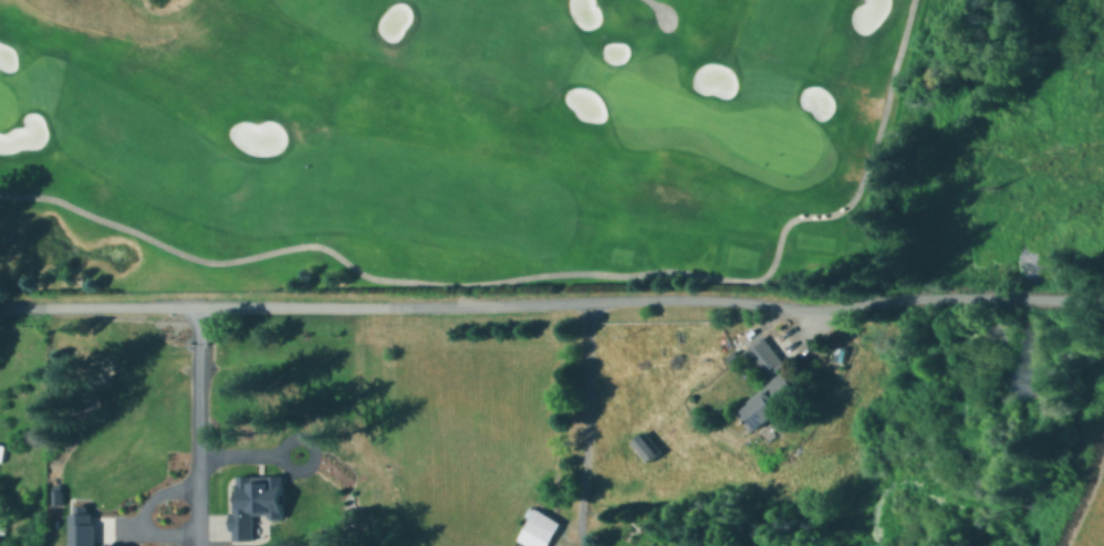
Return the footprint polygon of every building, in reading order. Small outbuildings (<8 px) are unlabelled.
[(788,364),(768,379),(746,350),(764,335),(788,364)] [(738,355),(730,361),(726,356),(733,349),(738,355)] [(769,421),(757,431),(739,410),(789,369),(806,390),(769,421)] [(664,452),(649,463),(633,442),(646,431),(664,452)] [(288,494),(288,502),(284,502),(284,516),(283,516),(281,518),(274,518),(273,516),(271,516),(271,507),(254,508),(254,539),(236,539),(236,528),(232,528),(232,513),(236,513),(236,504),(241,504),(240,483),(284,482),(284,494),(288,494)] [(93,521),(93,545),(67,545),(67,515),(74,515),(74,505),(85,505),(85,515),(92,515),(92,521),(93,521)] [(563,527),(552,545),(525,545),(518,542),(537,511),(563,527)]
